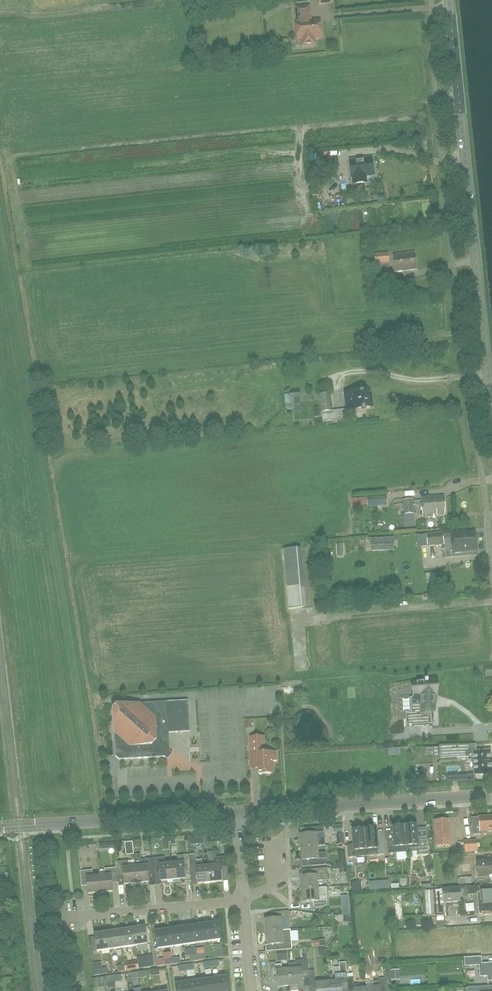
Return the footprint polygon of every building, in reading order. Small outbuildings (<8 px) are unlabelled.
[(309,7),(296,8),(297,23),(296,23),(297,39),(302,39),(302,46),(315,45),(314,38),(321,37),(320,21),(312,22),(310,19),(309,7)] [(258,53),(257,41),(244,43),(245,54),(258,53)] [(322,170),(339,168),(337,156),(321,158),(322,170)] [(352,178),(374,175),(371,158),(363,159),(350,160),(352,178)] [(375,264),(389,263),(388,253),(374,254),(375,264)] [(395,272),(417,270),(415,253),(393,255),(395,272)] [(347,409),(358,408),(371,407),(369,390),(345,393),(347,409)] [(284,395),(286,410),(290,409),(290,411),(293,411),(293,412),(301,411),(300,393),(284,395)] [(321,412),(322,418),(332,417),(332,411),(330,393),(319,394),(321,412)] [(422,515),(437,513),(437,516),(445,515),(444,513),(445,513),(444,496),(421,498),(422,515)] [(373,497),(367,498),(368,507),(387,505),(387,498),(373,499),(373,497)] [(414,514),(414,503),(413,499),(413,500),(403,500),(403,503),(396,504),(397,515),(404,515),(414,514)] [(444,545),(443,539),(443,532),(426,534),(426,535),(427,545),(427,547),(444,545)] [(466,532),(451,534),(451,538),(453,553),(477,550),(476,542),(478,541),(477,536),(475,536),(475,533),(467,534),(466,532)] [(372,551),(394,550),(394,537),(371,538),(372,551)] [(410,698),(411,712),(405,712),(406,726),(407,726),(432,725),(431,712),(434,712),(434,708),(433,696),(435,696),(434,679),(415,683),(415,694),(412,693),(412,698),(410,698)] [(188,701),(163,702),(117,705),(113,709),(115,756),(119,759),(165,757),(170,751),(169,733),(190,732),(188,701)] [(258,770),(259,774),(274,773),(273,761),(276,761),(276,752),(264,753),(263,737),(250,737),(252,770),(258,770)] [(474,774),(474,775),(491,774),(491,773),(491,765),(491,760),(490,760),(490,752),(490,751),(489,751),(476,752),(476,745),(476,744),(439,747),(440,747),(440,758),(440,759),(441,759),(467,757),(467,756),(473,755),(474,774)] [(471,818),(473,835),(474,835),(482,834),(482,831),(491,830),(491,816),(473,818),(471,818)] [(449,820),(435,821),(437,846),(451,845),(449,820)] [(417,825),(405,826),(406,846),(407,852),(419,852),(425,851),(429,851),(428,838),(424,838),(418,839),(417,829),(417,825)] [(324,833),(323,826),(309,828),(309,834),(300,835),(301,847),(317,846),(325,845),(325,838),(324,833)] [(394,841),(388,842),(389,854),(401,853),(407,852),(406,846),(405,826),(392,827),(394,841)] [(364,829),(367,856),(385,854),(384,842),(378,842),(376,828),(364,829)] [(367,856),(364,829),(352,830),(353,845),(347,845),(348,858),(367,856)] [(207,843),(218,842),(217,834),(206,835),(207,843)] [(465,853),(478,851),(477,840),(464,841),(465,853)] [(317,846),(301,847),(302,860),(312,860),(312,866),(327,865),(326,858),(326,853),(318,853),(317,846)] [(190,870),(189,854),(177,856),(178,863),(171,863),(173,880),(185,879),(184,870),(190,870)] [(210,882),(208,866),(202,867),(202,860),(196,860),(196,854),(189,854),(190,870),(191,876),(197,876),(197,883),(210,882)] [(154,873),(152,858),(140,859),(140,855),(134,855),(135,861),(134,861),(136,883),(149,882),(148,874),(154,873)] [(173,880),(171,863),(165,864),(164,857),(152,858),(154,873),(160,873),(161,881),(173,880)] [(210,882),(221,881),(222,881),(221,873),(227,872),(226,858),(214,859),(215,866),(208,866),(210,882)] [(134,861),(128,861),(128,860),(116,861),(116,867),(117,877),(123,876),(124,885),(136,883),(134,861)] [(491,878),(491,860),(477,861),(479,877),(489,876),(490,878),(491,878)] [(117,877),(116,867),(104,868),(105,876),(99,876),(100,893),(113,891),(112,883),(118,882),(117,877)] [(317,881),(325,880),(325,875),(327,874),(327,868),(312,869),(313,875),(301,876),(302,889),(318,888),(317,881)] [(100,893),(99,876),(93,877),(92,870),(80,871),(81,886),(88,885),(89,894),(100,893)] [(318,895),(318,888),(302,889),(303,902),(312,901),(313,908),(327,907),(327,900),(326,895),(318,895)] [(444,903),(461,902),(459,888),(442,889),(442,890),(436,890),(422,891),(424,916),(444,915),(444,903)] [(479,903),(479,914),(482,914),(482,915),(491,914),(491,891),(480,892),(481,903),(479,903)] [(265,919),(266,932),(290,930),(282,931),(281,918),(289,917),(288,911),(273,912),(274,918),(265,919)] [(208,941),(221,939),(218,921),(205,923),(208,941)] [(208,941),(205,923),(192,925),(195,943),(208,941)] [(195,943),(192,925),(180,927),(182,945),(195,943)] [(135,946),(148,944),(145,927),(132,928),(135,946)] [(182,945),(180,927),(167,929),(170,947),(182,945)] [(491,940),(491,927),(484,928),(484,941),(491,940)] [(135,946),(132,928),(120,930),(122,948),(135,946)] [(170,947),(167,929),(154,931),(157,949),(170,947)] [(122,948),(120,930),(107,932),(109,950),(122,948)] [(277,951),(292,949),(290,930),(266,932),(267,945),(277,944),(277,951)] [(435,932),(436,939),(443,938),(442,931),(435,932)] [(109,950),(107,932),(94,934),(96,952),(109,950)] [(295,961),(296,969),(289,969),(290,985),(291,989),(298,988),(297,984),(303,984),(302,975),(308,975),(308,971),(309,971),(308,960),(307,956),(306,948),(302,949),(303,960),(301,961),(295,961)] [(466,958),(466,952),(460,952),(460,959),(464,959),(465,967),(479,965),(480,976),(487,976),(488,981),(491,980),(491,962),(482,963),(481,956),(466,958)] [(172,964),(171,958),(165,959),(165,958),(156,960),(157,967),(172,964)] [(277,986),(290,985),(289,969),(277,971),(276,962),(269,963),(270,978),(276,977),(277,986)] [(328,982),(328,990),(342,990),(341,987),(347,987),(347,977),(345,962),(339,963),(340,975),(335,976),(335,981),(328,982)] [(94,976),(100,975),(108,974),(107,968),(99,969),(93,970),(94,976)] [(157,976),(159,975),(159,969),(151,970),(151,976),(152,980),(153,980),(153,985),(157,984),(157,980),(157,976)] [(328,982),(315,983),(314,971),(309,971),(308,971),(308,975),(309,986),(315,985),(316,990),(328,990),(328,982)] [(226,976),(213,978),(215,990),(228,990),(226,976)] [(93,989),(100,987),(106,987),(104,977),(92,979),(93,989)] [(367,988),(359,989),(359,984),(354,985),(353,977),(347,977),(347,987),(348,990),(367,990),(367,988)] [(213,978),(200,980),(202,990),(215,990),(213,978)] [(367,988),(367,990),(386,990),(385,979),(379,979),(379,981),(373,982),(373,988),(367,988)] [(200,980),(188,982),(189,990),(202,990),(200,980)] [(188,982),(175,984),(176,990),(189,990),(188,982)]
